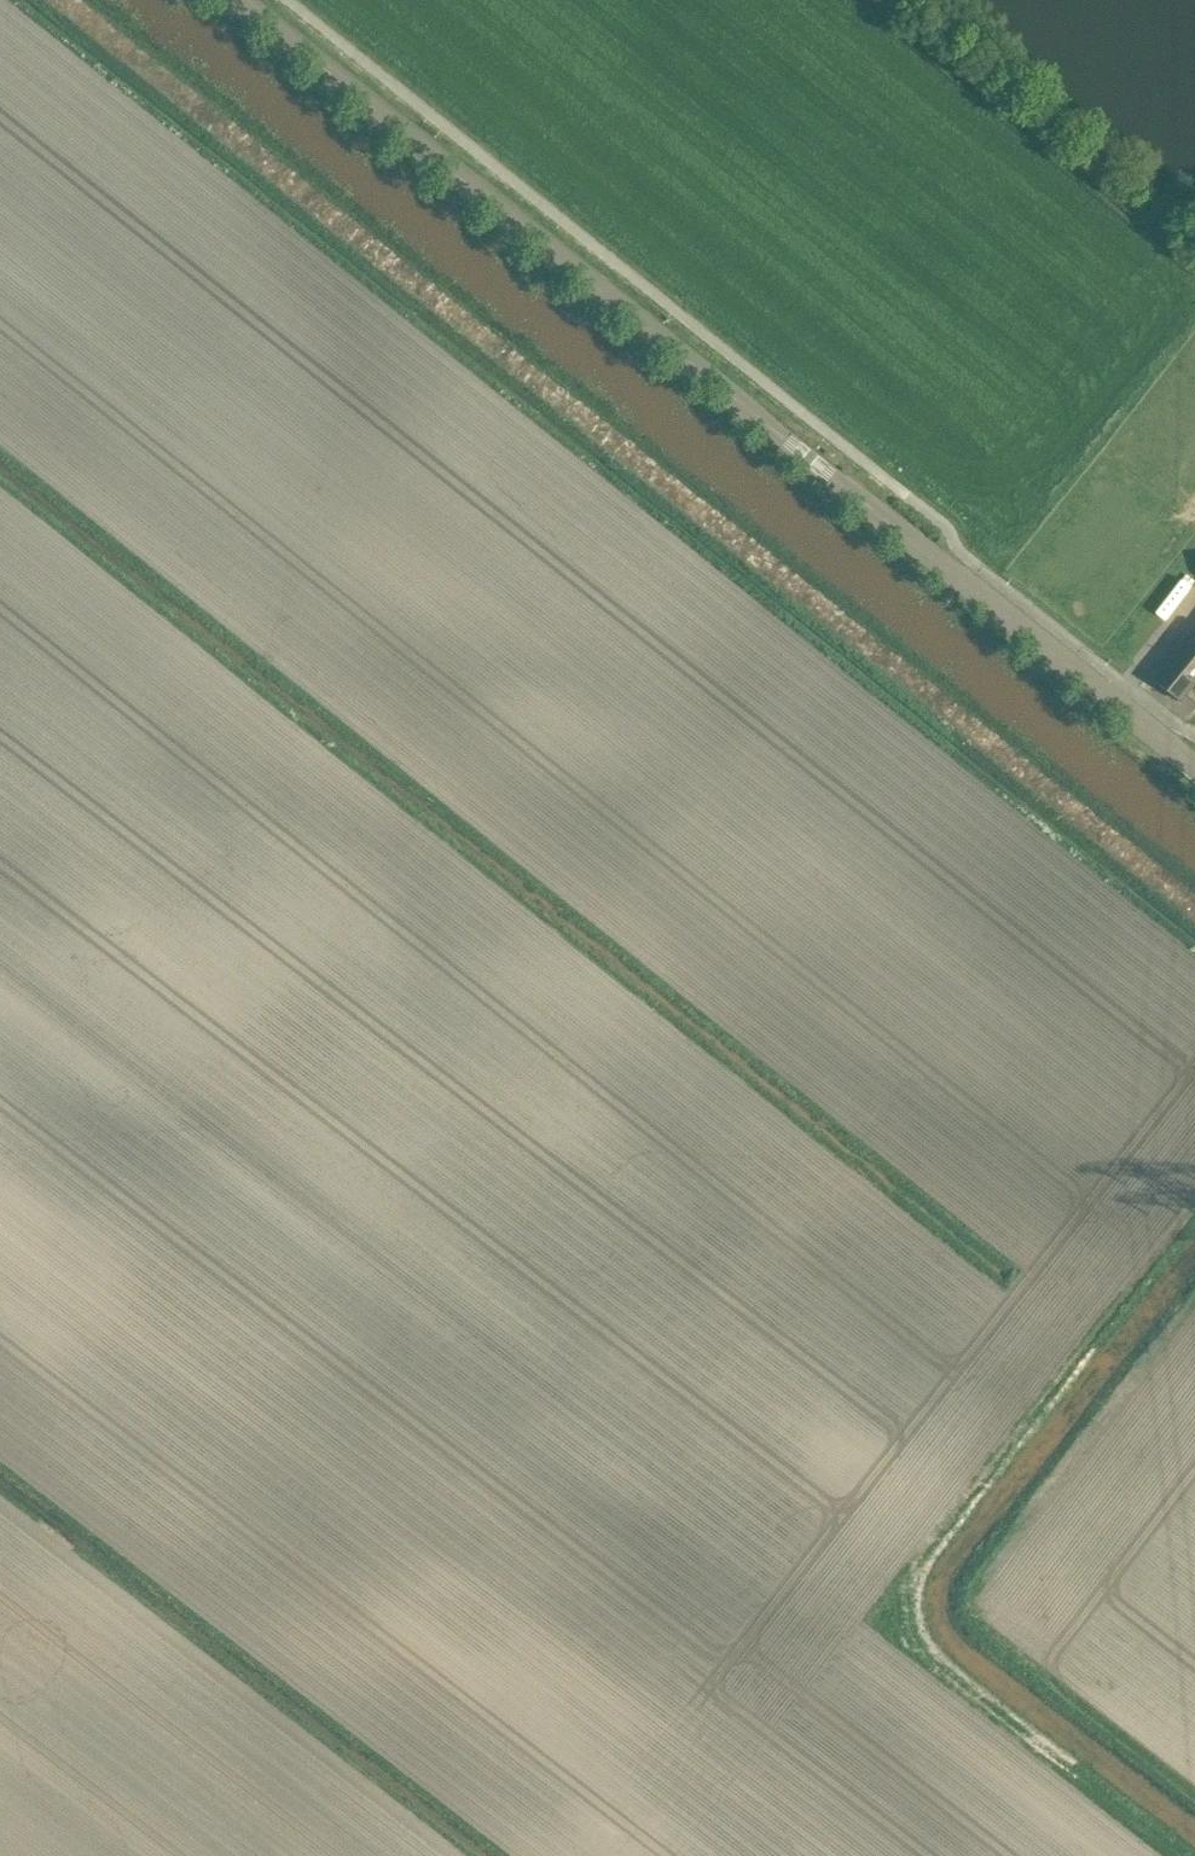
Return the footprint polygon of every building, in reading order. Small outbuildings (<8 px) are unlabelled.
[(1180,705),(1194,687),(1194,636),(1155,684),(1180,705)]
